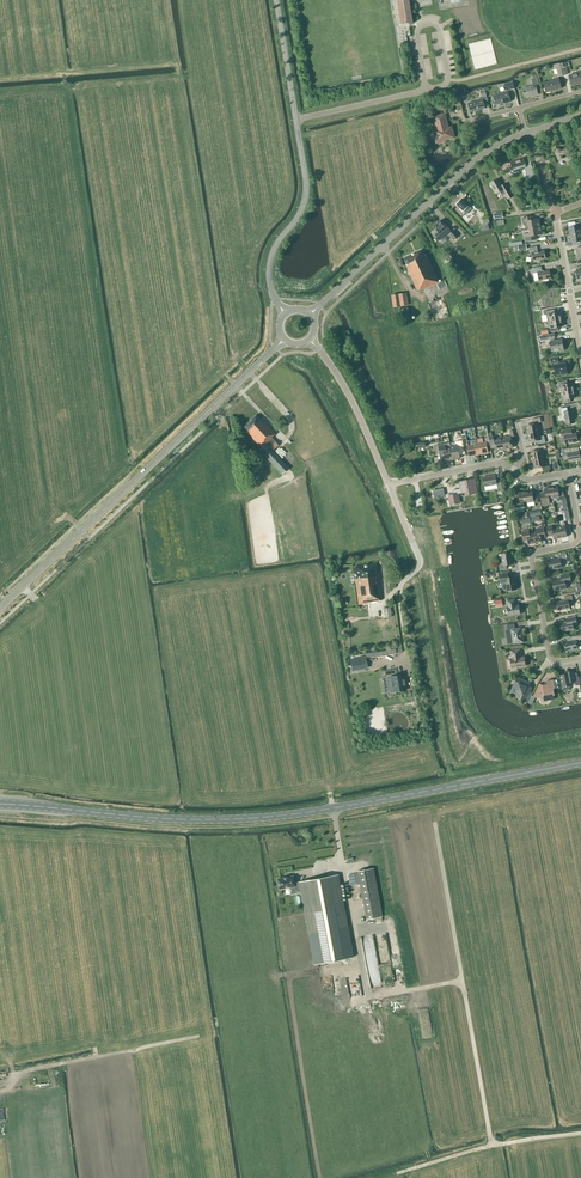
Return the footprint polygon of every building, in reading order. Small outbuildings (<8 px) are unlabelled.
[(398,1),(402,25),(413,23),(410,0),(404,0),(398,1)] [(558,76),(562,75),(559,63),(554,65),(555,69),(554,70),(555,74),(558,74),(558,76)] [(569,75),(571,83),(580,81),(580,72),(569,75)] [(538,94),(536,85),(539,85),(537,77),(531,79),(533,86),(522,89),(525,97),(533,95),(533,96),(538,94)] [(543,83),(546,92),(562,88),(559,79),(543,83)] [(513,82),(505,84),(506,91),(515,89),(513,82)] [(485,90),(481,91),(483,99),(478,100),(478,101),(468,104),(470,112),(485,108),(483,102),(487,101),(485,90)] [(508,92),(493,96),(494,100),(493,100),(492,101),(493,104),(494,105),(495,104),(495,105),(505,103),(511,102),(508,92)] [(436,135),(438,141),(454,137),(452,131),(448,132),(445,114),(434,117),(438,135),(436,135)] [(562,150),(561,148),(555,150),(558,160),(564,158),(564,156),(566,155),(568,159),(574,157),(572,153),(570,149),(567,150),(566,148),(562,150)] [(524,158),(511,163),(511,164),(512,165),(512,167),(513,168),(514,171),(526,167),(530,180),(536,178),(530,160),(525,162),(524,158)] [(505,183),(502,185),(498,179),(490,183),(496,194),(499,192),(502,196),(505,194),(508,199),(513,197),(505,183)] [(463,211),(466,214),(472,209),(469,206),(469,205),(463,199),(457,204),(463,211)] [(528,224),(529,229),(540,227),(539,219),(533,220),(532,216),(522,218),(523,225),(528,224)] [(451,231),(441,220),(433,227),(439,232),(435,236),(440,241),(451,231)] [(569,227),(570,235),(580,233),(580,231),(580,229),(580,222),(575,223),(576,226),(569,227)] [(536,235),(542,234),(540,227),(529,229),(530,233),(525,234),(526,241),(536,239),(536,235)] [(454,230),(449,235),(454,240),(459,235),(454,230)] [(570,235),(571,243),(579,241),(579,245),(580,244),(580,233),(570,235)] [(532,253),(533,261),(546,258),(544,250),(538,251),(537,246),(529,248),(530,253),(532,253)] [(423,288),(424,290),(439,282),(426,254),(425,255),(422,250),(417,252),(410,255),(405,258),(408,265),(407,265),(408,268),(408,269),(418,291),(423,288)] [(538,273),(539,281),(551,278),(549,270),(542,272),(541,267),(531,269),(532,274),(538,273)] [(437,285),(439,289),(447,285),(445,281),(437,285)] [(392,295),(394,307),(408,305),(406,293),(392,295)] [(401,309),(403,320),(410,319),(408,307),(401,309)] [(548,315),(550,315),(551,321),(562,319),(561,311),(555,312),(554,309),(547,310),(548,315)] [(558,328),(563,327),(562,319),(551,321),(549,321),(551,332),(558,331),(558,328)] [(558,350),(558,351),(564,350),(562,340),(554,341),(553,338),(555,338),(554,334),(547,335),(547,339),(550,339),(550,341),(551,351),(558,350)] [(562,374),(562,375),(568,374),(566,363),(558,364),(557,362),(559,362),(558,357),(551,359),(552,363),(554,363),(554,365),(556,375),(562,374)] [(567,380),(559,382),(560,386),(559,387),(560,393),(563,392),(574,390),(573,383),(567,384),(567,380)] [(570,399),(576,398),(574,390),(563,392),(564,398),(562,399),(563,403),(571,402),(570,399)] [(573,410),(568,411),(567,407),(561,409),(562,416),(565,415),(566,424),(575,423),(573,415),(574,415),(573,410)] [(259,450),(282,474),(289,468),(273,451),(279,445),(271,437),(275,433),(264,421),(263,422),(256,415),(244,426),(243,428),(262,448),(259,450)] [(527,433),(527,434),(540,431),(539,431),(537,423),(541,422),(540,417),(533,419),(534,424),(526,425),(528,433),(527,433)] [(502,438),(502,437),(504,450),(504,449),(513,448),(511,440),(515,440),(513,430),(509,431),(510,437),(502,438)] [(564,436),(565,443),(578,441),(577,441),(575,434),(576,433),(572,434),(571,430),(561,432),(562,437),(564,436)] [(540,431),(527,434),(528,434),(529,442),(537,440),(538,444),(545,443),(544,436),(540,436),(539,432),(540,431)] [(489,437),(490,444),(491,449),(495,448),(496,451),(504,449),(504,450),(502,437),(502,438),(494,440),(493,436),(489,437)] [(477,444),(479,454),(488,453),(486,445),(490,444),(489,437),(485,438),(486,442),(483,442),(477,444)] [(466,438),(462,438),(464,449),(468,448),(470,456),(479,454),(477,444),(476,439),(467,441),(466,438)] [(446,461),(453,459),(451,447),(450,442),(438,445),(441,456),(445,456),(446,461)] [(458,445),(451,447),(453,459),(460,458),(458,445)] [(532,460),(545,458),(545,457),(544,457),(543,449),(546,449),(546,445),(538,446),(539,450),(531,451),(533,460),(532,460)] [(579,451),(578,447),(565,449),(562,450),(563,457),(568,457),(569,461),(580,459),(579,451)] [(544,458),(545,458),(532,460),(533,460),(535,468),(542,467),(543,472),(551,470),(550,465),(546,466),(544,458)] [(497,484),(498,491),(502,491),(500,479),(496,480),(495,475),(483,477),(485,487),(497,484)] [(471,479),(459,481),(461,493),(473,491),(473,494),(477,493),(476,485),(472,486),(471,479)] [(558,486),(551,487),(553,498),(557,497),(557,501),(560,501),(560,497),(564,496),(563,489),(558,489),(558,486)] [(545,492),(540,493),(542,503),(542,506),(550,504),(550,501),(549,499),(553,498),(551,487),(544,488),(545,492)] [(532,491),(525,492),(527,503),(534,501),(534,503),(538,502),(536,493),(533,494),(532,491)] [(524,503),(527,503),(525,492),(519,493),(519,496),(514,497),(516,508),(524,507),(524,503)] [(460,503),(458,493),(449,495),(450,504),(460,503)] [(561,523),(562,526),(559,527),(561,538),(567,536),(564,522),(561,523)] [(553,536),(554,539),(561,538),(559,527),(553,528),(552,526),(547,527),(548,536),(553,536)] [(536,528),(537,531),(533,532),(535,543),(542,542),(541,538),(546,537),(544,527),(536,528)] [(528,544),(535,543),(533,532),(529,533),(528,530),(521,531),(524,541),(528,541),(528,544)] [(506,565),(512,564),(510,552),(501,554),(503,562),(498,563),(500,571),(507,569),(506,565)] [(567,561),(566,553),(558,554),(558,559),(549,561),(550,569),(562,567),(561,562),(567,561)] [(376,602),(376,601),(382,600),(378,575),(377,575),(376,564),(354,566),(358,605),(376,602)] [(505,591),(506,591),(507,591),(516,590),(514,577),(509,578),(508,573),(500,574),(502,588),(503,589),(503,590),(504,591),(505,591)] [(571,581),(570,573),(560,575),(561,580),(552,581),(554,590),(566,588),(565,582),(571,581)] [(565,600),(556,602),(558,610),(570,608),(569,603),(573,602),(572,595),(564,597),(565,600)] [(508,616),(520,614),(519,605),(515,605),(515,604),(516,604),(515,599),(507,600),(508,607),(507,607),(508,616)] [(566,618),(567,622),(560,623),(562,631),(574,629),(573,625),(577,624),(575,616),(566,618)] [(514,624),(507,625),(507,630),(505,630),(508,644),(518,643),(524,642),(523,636),(522,636),(521,628),(515,629),(514,624)] [(573,640),(564,642),(566,651),(578,649),(576,641),(580,640),(580,639),(580,635),(572,637),(573,640)] [(510,659),(512,668),(525,666),(524,657),(520,657),(520,655),(520,654),(521,654),(520,649),(510,651),(512,658),(510,659)] [(364,657),(350,660),(352,670),(366,667),(364,657)] [(567,673),(560,675),(562,687),(563,687),(564,688),(564,689),(564,690),(565,690),(566,691),(567,691),(568,690),(569,690),(569,689),(570,688),(570,687),(569,686),(571,685),(571,682),(575,682),(575,681),(573,670),(567,672),(567,673)] [(403,673),(388,676),(391,693),(407,690),(403,673)] [(529,682),(518,677),(511,690),(513,694),(526,700),(531,689),(528,688),(528,685),(529,682)] [(555,699),(554,695),(555,695),(553,688),(555,688),(553,680),(547,681),(547,684),(543,685),(540,683),(533,696),(535,697),(538,698),(545,697),(549,700),(555,699)] [(363,898),(367,919),(382,916),(373,868),(358,871),(363,898)] [(293,876),(277,879),(279,889),(290,887),(291,894),(302,892),(315,965),(352,958),(337,875),(300,881),(300,884),(295,885),(293,876)]
